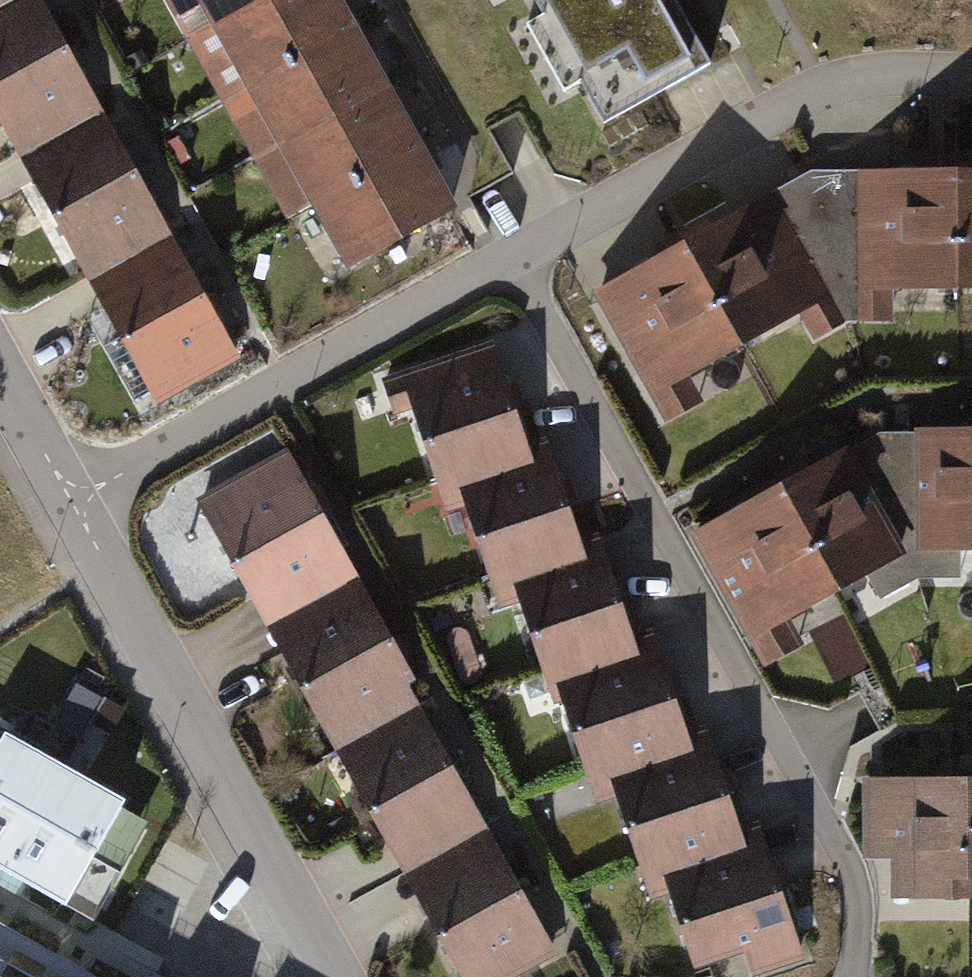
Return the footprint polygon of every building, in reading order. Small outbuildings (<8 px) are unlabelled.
[(120,112),(56,0),(27,0),(0,15),(0,102),(33,161),(120,112)] [(27,0),(0,0),(0,15),(27,0)] [(358,0),(215,0),(373,270),(479,208),(358,0)] [(717,0),(576,0),(581,7),(565,23),(598,80),(622,66),(650,115),(750,58),(717,0)] [(98,280),(186,232),(120,112),(33,161),(98,280)] [(866,170),(868,294),(971,292),(971,168),(932,169),(866,170)] [(660,259),(599,293),(662,404),(843,303),(781,192),(720,225),(660,259)] [(257,359),(186,232),(98,280),(166,409),(257,359)] [(534,444),(493,331),(387,370),(403,415),(420,408),(450,490),(471,482),(539,457),(534,444)] [(927,430),(928,547),(971,546),(971,430),(927,430)] [(590,538),(553,437),(534,444),(539,457),(471,482),(511,590),(527,584),(597,558),(590,538)] [(288,444),(201,491),(275,629),(363,582),(288,444)] [(857,445),(697,533),(758,642),(917,555),(857,445)] [(641,630),(605,532),(590,538),(597,558),(527,584),(564,684),(649,653),(641,630)] [(275,629),(344,755),(431,708),(363,582),(275,629)] [(697,735),(657,625),(641,630),(649,653),(564,684),(602,787),(621,780),(703,751),(697,735)] [(344,755),(409,876),(496,829),(431,708),(344,755)] [(2,727),(0,730),(0,859),(74,897),(129,794),(2,727)] [(751,830),(714,729),(697,735),(703,751),(621,780),(659,885),(678,878),(758,849),(751,830)] [(876,780),(873,861),(906,862),(905,901),(971,902),(971,782),(876,780)] [(763,826),(751,830),(758,849),(678,878),(711,967),(749,954),(757,976),(781,976),(814,965),(763,826)] [(409,876),(464,976),(525,976),(565,955),(496,829),(409,876)] [(0,961),(0,976),(28,976),(0,961)]
